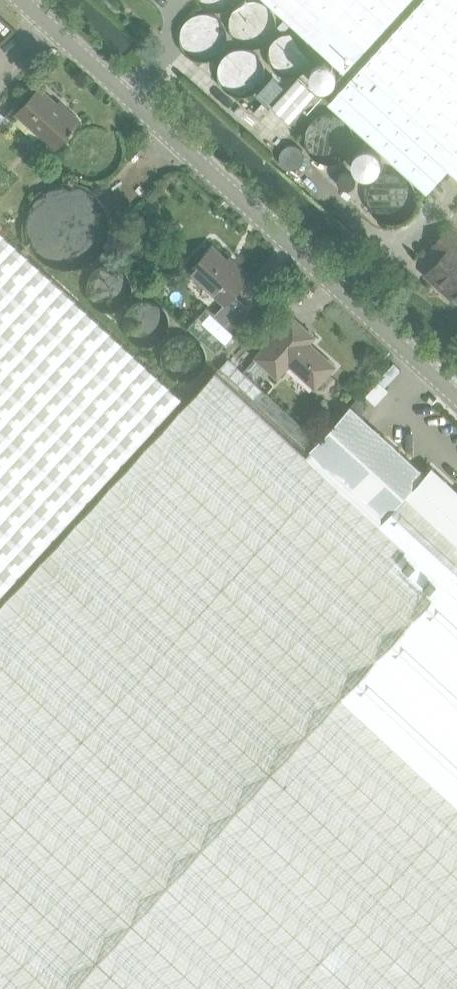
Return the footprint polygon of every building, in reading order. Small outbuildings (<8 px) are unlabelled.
[(345,71),(346,70),(354,60),(358,56),(409,0),(266,0),(345,71)] [(362,65),(456,153),(456,0),(421,0),(362,65)] [(263,72),(263,71),(263,66),(261,60),(259,56),(255,52),(252,49),(247,46),(242,44),(237,43),(232,44),(226,45),(220,48),(216,51),(213,55),(210,60),(208,65),(207,71),(208,76),(210,82),(212,86),(215,90),(219,94),(224,97),(233,99),(239,99),(245,97),(250,94),(254,92),(258,88),(261,82),(262,77),(263,72)] [(448,167),(456,158),(456,153),(362,65),(329,101),(427,191),(448,167)] [(299,76),(272,106),(290,122),(317,92),(299,76)] [(281,85),(272,78),(257,94),(266,102),(281,85)] [(55,147),(80,120),(58,100),(56,102),(40,88),(17,112),(55,147)] [(270,109),(262,102),(253,112),(261,119),(270,109)] [(346,136),(345,129),(342,124),(337,121),(330,118),(323,119),(318,123),(315,125),(313,129),(312,135),(313,142),(317,148),(323,152),(329,153),(335,152),(341,148),(344,143),(346,136)] [(448,167),(456,175),(456,158),(448,167)] [(97,223),(96,215),(94,209),(90,202),(85,196),(80,193),(73,189),(67,187),(59,187),(53,188),(44,191),(39,194),(34,198),(30,204),(27,210),(25,217),(25,223),(26,230),(28,237),(31,243),(36,249),(42,253),(49,257),(56,258),(62,259),(70,258),(75,256),(80,253),(87,248),(91,243),(94,237),(96,230),(97,223)] [(452,225),(434,244),(444,253),(432,266),(456,289),(452,293),(456,297),(456,230),(452,225)] [(182,396),(0,229),(0,596),(182,396)] [(234,293),(249,276),(228,257),(226,258),(212,246),(190,270),(226,302),(215,314),(226,323),(242,306),(245,303),(234,293)] [(242,306),(226,323),(235,332),(236,333),(252,316),(242,306)] [(207,307),(189,326),(217,352),(234,333),(207,307)] [(255,356),(268,367),(277,376),(289,362),(315,386),(335,365),(309,341),(314,335),(293,315),(255,356)] [(407,494),(385,519),(310,449),(308,447),(316,438),(256,381),(268,367),(255,356),(243,370),(229,356),(0,602),(0,988),(456,988),(456,541),(407,494)] [(379,380),(365,394),(375,403),(389,389),(385,386),(379,380)] [(359,397),(351,405),(361,414),(368,406),(359,397)] [(432,466),(425,473),(361,414),(351,405),(351,404),(310,449),(385,519),(407,494),(456,541),(456,489),(432,466)]
